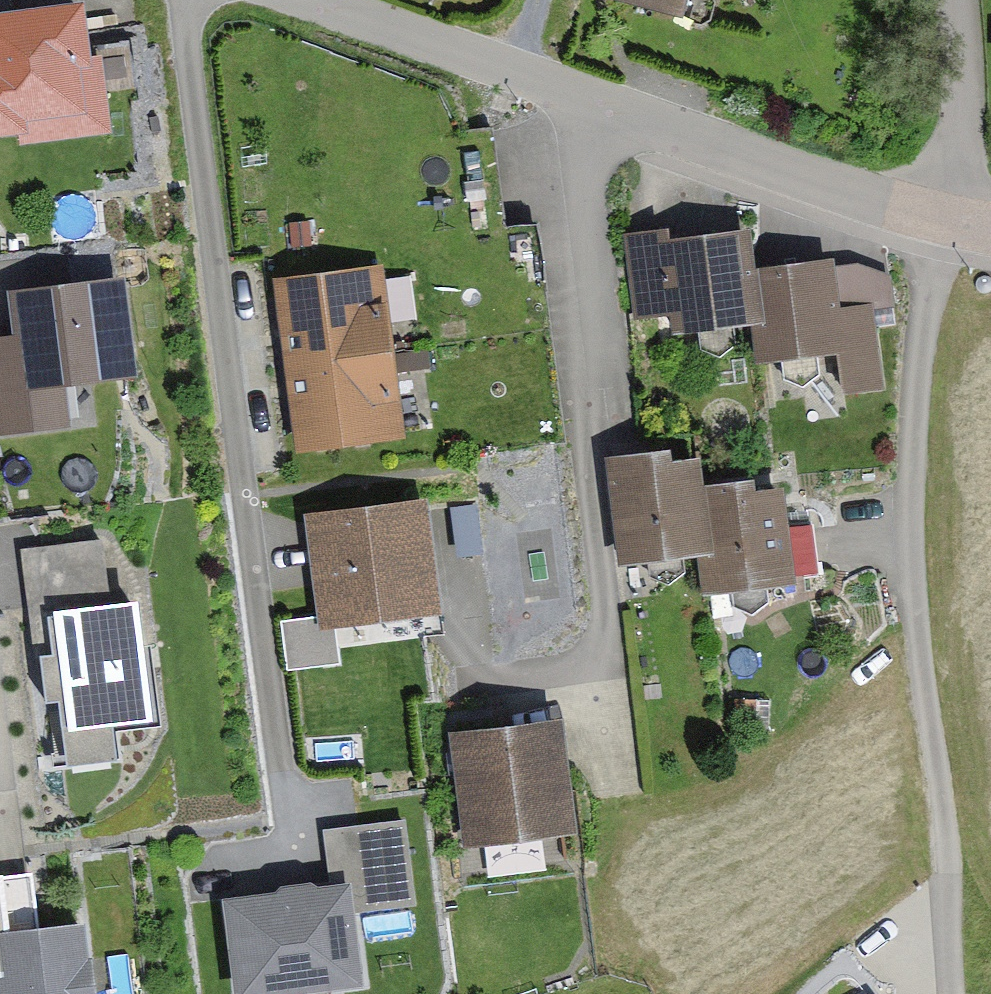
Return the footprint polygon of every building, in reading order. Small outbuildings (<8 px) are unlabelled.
[(682,17),(685,24),(702,28),(710,25),(716,1),(715,0),(616,0),(682,17)] [(0,24),(0,146),(19,144),(20,150),(114,139),(104,57),(89,59),(84,13),(0,24)] [(310,223),(287,225),(289,248),(311,247),(310,223)] [(762,332),(757,278),(753,239),(671,247),(671,240),(623,244),(631,325),(670,321),(672,342),(700,339),(702,352),(720,361),(736,349),(734,335),(752,333),(762,332)] [(762,332),(752,333),(757,373),(782,370),(783,384),(804,391),(821,379),(820,365),(838,363),(842,398),(886,393),(877,314),(843,318),(838,276),(837,269),(757,278),(762,332)] [(843,318),(877,314),(895,313),(892,284),(861,272),(838,276),(843,318)] [(385,273),(275,286),(285,369),(394,356),(385,273)] [(10,302),(17,346),(0,349),(0,442),(76,430),(70,395),(141,384),(126,284),(10,302)] [(428,353),(394,356),(396,376),(430,372),(428,353)] [(394,356),(285,369),(296,460),(406,446),(396,376),(394,356)] [(670,460),(612,465),(620,567),(649,565),(650,580),(668,591),(686,579),(684,560),(708,559),(702,496),(700,470),(671,473),(670,460)] [(755,491),(702,496),(708,559),(711,595),(734,593),(735,607),(752,616),(768,605),(767,589),(791,587),(783,500),(756,503),(755,491)] [(433,508),(309,522),(320,621),(321,631),(334,630),(445,618),(433,508)] [(479,508),(451,510),(456,560),(484,557),(479,508)] [(49,626),(110,618),(101,545),(25,555),(34,628),(49,626)] [(154,730),(139,615),(110,618),(49,626),(54,665),(43,667),(47,701),(58,700),(68,774),(119,768),(115,735),(154,730)] [(320,621),(282,626),(288,676),(339,670),(334,630),(321,631),(320,621)] [(661,684),(646,687),(648,700),(663,698),(661,684)] [(756,703),(735,703),(736,735),(756,734),(756,703)] [(563,728),(448,742),(462,857),(577,843),(563,728)] [(352,891),(356,924),(417,917),(406,828),(323,838),(330,894),(352,891)] [(38,936),(32,882),(0,886),(0,941),(38,936)] [(222,907),(233,993),(364,993),(356,924),(352,891),(330,894),(318,895),(317,888),(276,893),(277,900),(222,907)] [(88,933),(38,936),(0,941),(0,993),(95,993),(88,933)]
